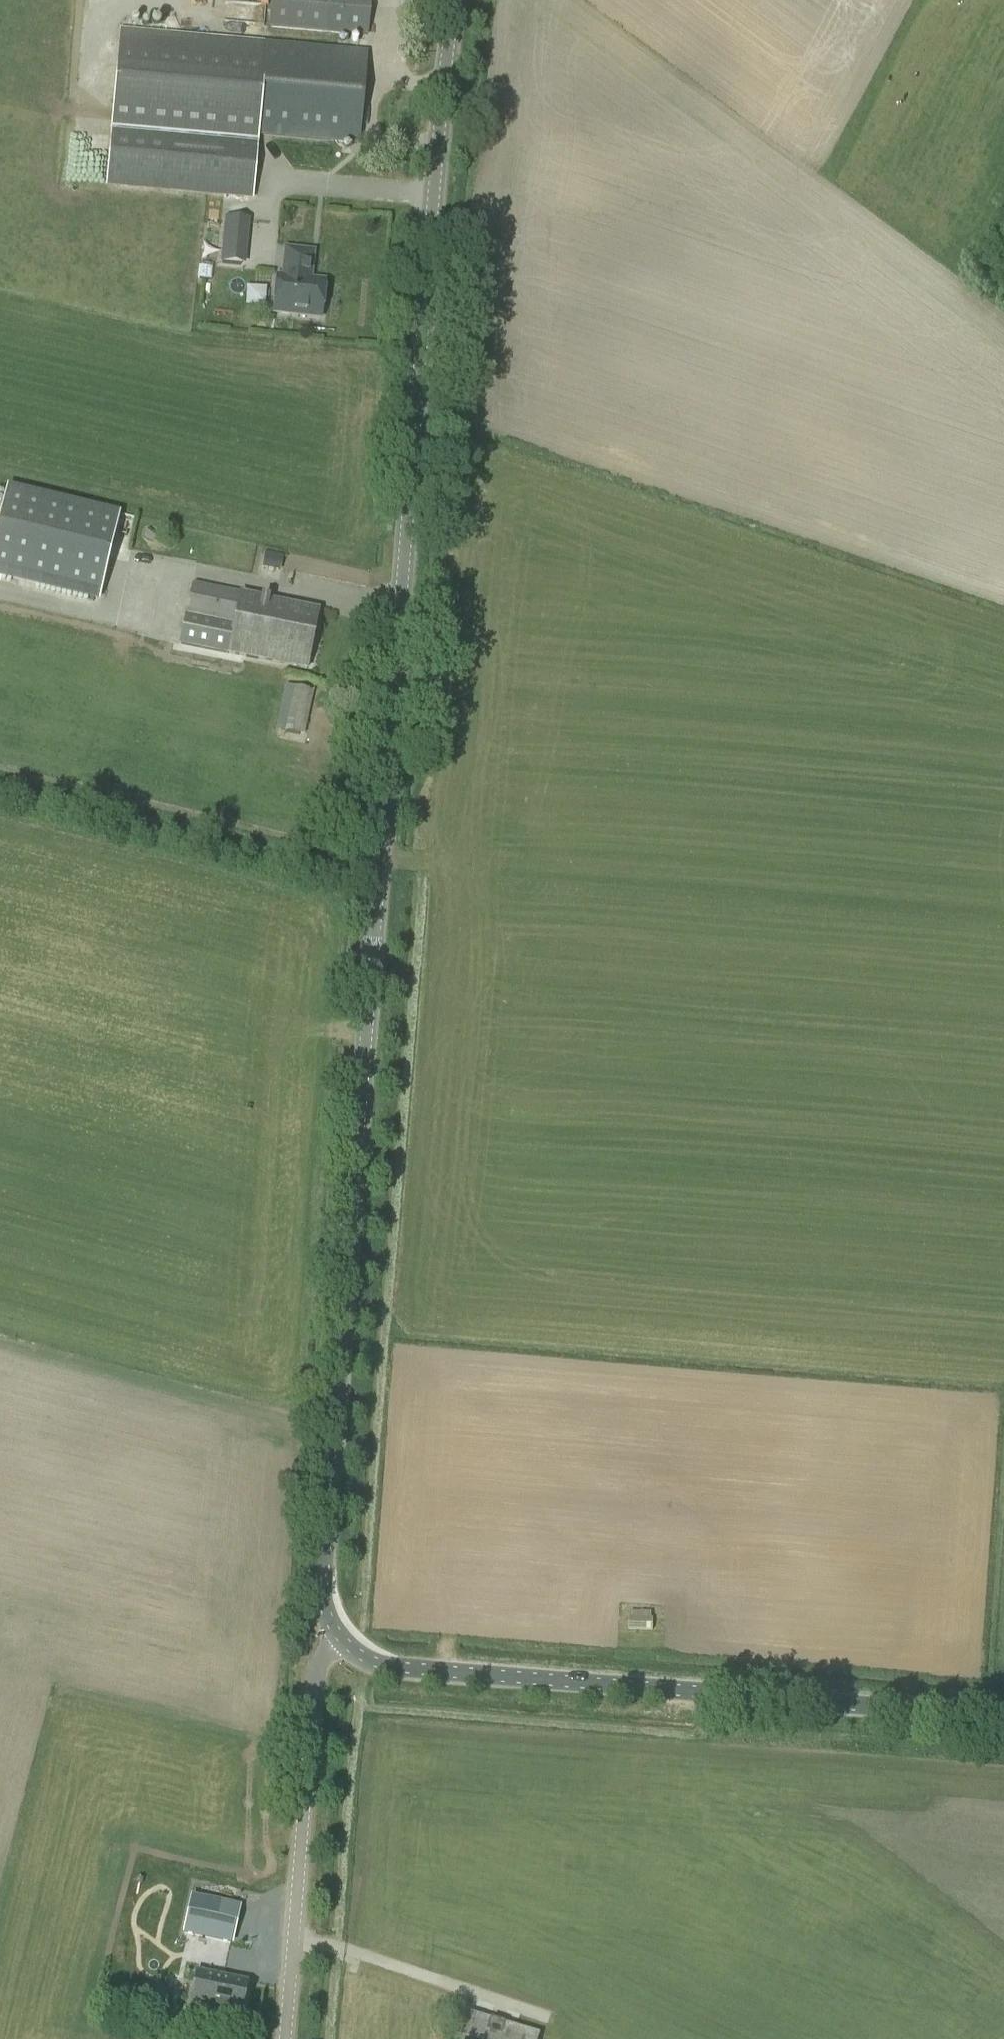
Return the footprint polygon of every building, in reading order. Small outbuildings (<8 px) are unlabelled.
[(269,28),(368,38),(371,0),(271,0),(269,28)] [(358,143),(366,54),(264,44),(264,42),(119,29),(105,188),(252,201),(253,196),(258,135),(270,136),(358,144),(358,143)] [(223,236),(243,238),(245,220),(225,218),(223,236)] [(309,281),(312,253),(286,250),(283,278),(277,278),(273,313),(320,318),(324,283),(309,281)] [(97,598),(116,519),(8,493),(0,526),(0,574),(97,598)] [(158,535),(149,528),(143,535),(152,542),(158,535)] [(307,670),(319,611),(193,586),(181,645),(307,670)] [(304,736),(313,691),(285,685),(276,731),(304,736)] [(652,1618),(652,1612),(629,1612),(629,1618),(629,1631),(653,1631),(653,1618),(652,1618)] [(233,1944),(240,1909),(190,1899),(182,1937),(230,1947),(232,1948),(233,1944)] [(196,1976),(189,2007),(239,2018),(246,1987),(196,1976)] [(541,2034),(506,2023),(470,2012),(462,2038),(540,2038),(541,2034)]
